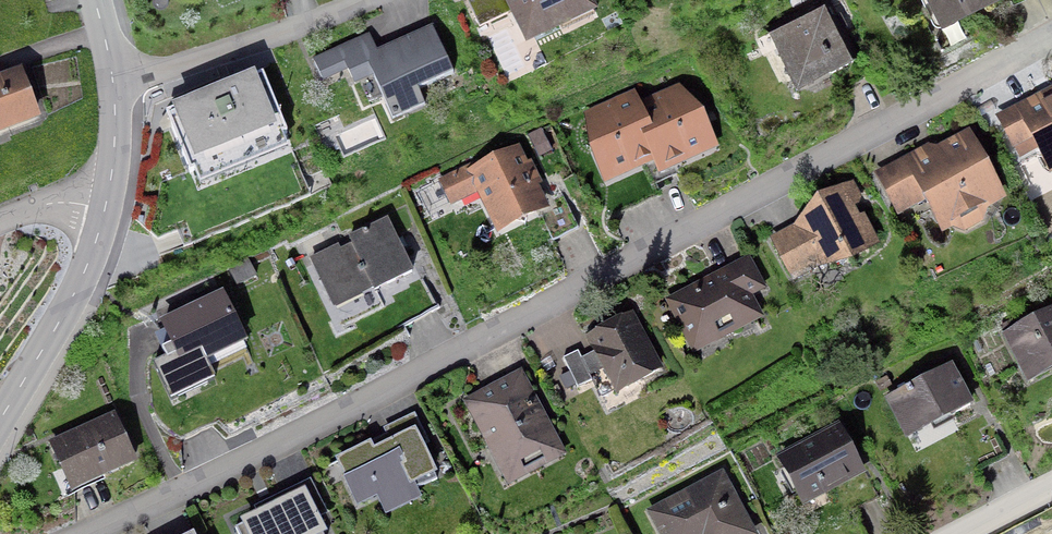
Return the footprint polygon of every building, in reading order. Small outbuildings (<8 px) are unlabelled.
[(510,13),(504,0),(466,0),(479,28),(510,13)] [(593,0),(504,0),(510,13),(526,45),(598,11),(593,0)] [(945,19),(984,0),(936,0),(945,19)] [(769,37),(796,92),(852,65),(824,9),(769,37)] [(377,50),(370,33),(312,59),(322,81),(348,70),(354,85),(373,76),(393,120),(426,105),(419,88),(453,73),(432,25),(377,50)] [(21,67),(0,75),(0,134),(41,119),(21,67)] [(284,134),(287,133),(264,73),(256,76),(255,73),(171,106),(173,110),(166,112),(190,173),(195,171),(200,184),(289,148),(284,134)] [(641,101),(634,90),(584,112),(589,150),(604,185),(651,164),(654,163),(659,175),(669,171),(718,147),(704,113),(679,85),(641,101)] [(995,116),(1017,160),(1037,150),(1050,176),(1051,174),(1051,87),(995,116)] [(337,138),(337,123),(321,123),(322,138),(337,138)] [(928,144),(874,172),(897,216),(926,202),(942,234),(953,228),(964,232),(984,222),(988,209),(1007,199),(970,129),(937,146),(928,144)] [(540,158),(553,152),(542,130),(529,136),(540,158)] [(539,186),(543,184),(531,160),(528,162),(520,145),(475,167),(467,170),(481,200),(497,234),(550,209),(539,186)] [(473,163),(438,180),(451,206),(461,201),(464,207),(481,200),(467,170),(475,167),(473,163)] [(795,225),(770,238),(792,280),(817,268),(852,261),(879,244),(865,214),(860,217),(855,208),(859,206),(862,197),(854,181),(817,196),(795,225)] [(389,218),(349,237),(352,244),(341,249),(339,245),(309,258),(333,308),(336,307),(339,314),(366,301),(362,293),(372,288),(374,291),(414,272),(389,218)] [(767,289),(750,256),(665,300),(693,355),(765,318),(753,296),(767,289)] [(237,286),(257,275),(248,260),(229,271),(237,286)] [(153,364),(170,402),(217,380),(208,362),(248,343),(223,291),(159,321),(164,330),(154,335),(165,358),(153,364)] [(1051,371),(1051,308),(1016,327),(1012,320),(1000,327),(1003,334),(1002,335),(1028,383),(1051,371)] [(633,311),(586,335),(594,352),(614,391),(616,395),(664,371),(633,311)] [(582,358),(578,350),(562,358),(570,372),(559,377),(566,390),(576,385),(577,388),(590,381),(599,399),(614,391),(594,352),(582,358)] [(974,404),(952,363),(884,399),(905,440),(932,426),(939,438),(958,428),(951,415),(974,404)] [(508,488),(569,455),(521,368),(461,401),(488,450),(484,452),(498,477),(501,475),(508,488)] [(114,412),(48,442),(60,469),(52,473),(61,493),(69,489),(71,493),(138,463),(114,412)] [(435,475),(437,473),(425,447),(430,444),(415,413),(383,429),(386,435),(334,460),(358,507),(378,498),(386,515),(422,497),(418,488),(437,479),(435,475)] [(776,456),(803,507),(867,473),(839,422),(776,456)] [(723,470),(646,511),(658,533),(757,533),(723,470)] [(310,479),(253,506),(256,512),(240,520),(242,525),(235,528),(238,533),(328,533),(320,518),(328,514),(310,479)]
